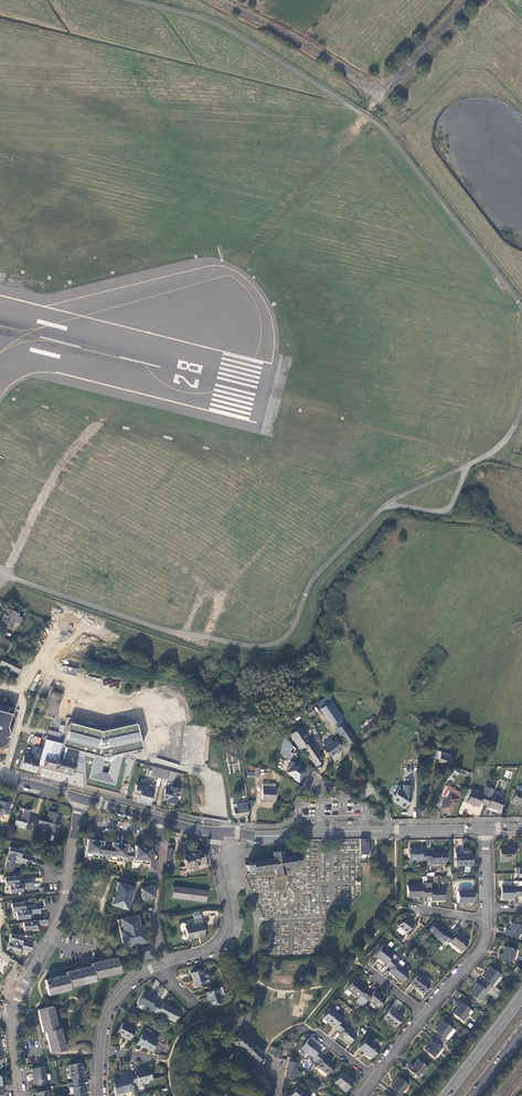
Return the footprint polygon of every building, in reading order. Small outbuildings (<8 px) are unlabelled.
[(2,622),(13,628),(15,623),(20,625),(23,619),(18,617),(19,614),(8,609),(2,622)] [(6,653),(12,643),(0,636),(0,650),(6,653)] [(3,657),(0,664),(0,665),(17,674),(21,666),(3,657)] [(60,666),(59,673),(77,675),(78,668),(60,666)] [(51,686),(41,714),(55,720),(63,694),(54,691),(54,687),(51,686)] [(341,718),(330,702),(319,709),(330,726),(332,724),(340,719),(341,718)] [(14,709),(0,705),(0,747),(2,746),(6,742),(7,740),(8,737),(8,733),(8,730),(7,728),(10,716),(12,717),(14,709)] [(315,714),(310,707),(305,711),(309,717),(315,714)] [(139,720),(136,719),(103,729),(72,722),(65,750),(94,757),(89,779),(119,787),(128,749),(145,745),(139,720)] [(354,740),(340,719),(332,724),(346,745),(354,740)] [(303,749),(315,766),(320,763),(322,761),(299,728),(290,735),(300,750),(303,749)] [(40,745),(41,737),(34,736),(33,744),(40,745)] [(285,736),(280,754),(288,760),(293,753),(290,751),(293,746),(285,736)] [(45,739),(38,760),(37,764),(54,768),(54,769),(73,774),(75,764),(57,759),(62,743),(45,739)] [(323,749),(328,757),(341,749),(335,740),(332,743),(329,739),(323,744),(325,747),(323,749)] [(429,749),(428,758),(430,759),(431,755),(439,757),(438,761),(450,764),(452,755),(437,751),(437,750),(434,749),(433,750),(429,749)] [(20,768),(35,773),(37,764),(38,760),(23,756),(20,768)] [(286,773),(298,781),(305,771),(293,762),(286,773)] [(151,775),(161,777),(163,769),(153,766),(151,775)] [(163,769),(161,777),(172,780),(174,771),(163,769)] [(275,784),(263,783),(262,799),(274,800),(275,784)] [(137,802),(149,806),(154,789),(136,784),(133,797),(138,798),(137,802)] [(393,796),(393,799),(399,803),(398,804),(404,808),(411,798),(411,785),(402,785),(402,792),(398,789),(393,796)] [(176,804),(179,788),(170,786),(170,789),(165,788),(162,799),(167,800),(167,802),(176,804)] [(479,803),(483,804),(488,790),(485,789),(482,795),(470,790),(466,802),(477,807),(479,803)] [(488,790),(483,804),(487,805),(487,807),(498,811),(503,799),(491,795),(493,791),(488,790)] [(515,790),(511,802),(521,806),(521,793),(515,790)] [(449,793),(447,797),(441,808),(449,813),(458,798),(449,793)] [(0,815),(1,814),(7,813),(9,803),(0,800),(0,815)] [(248,814),(246,802),(233,804),(234,816),(248,814)] [(38,820),(38,819),(28,816),(30,810),(24,808),(20,821),(16,820),(14,826),(30,830),(32,824),(36,826),(38,820)] [(38,820),(36,826),(51,830),(50,834),(56,836),(60,819),(54,817),(56,813),(49,811),(45,822),(38,820)] [(148,870),(155,872),(159,841),(151,840),(151,846),(135,844),(133,852),(127,851),(128,844),(112,842),(111,846),(103,845),(103,841),(87,839),(85,851),(86,852),(85,855),(102,857),(102,856),(110,857),(110,859),(126,861),(126,860),(127,857),(133,858),(132,860),(132,862),(149,864),(148,870)] [(368,854),(368,839),(359,839),(359,854),(368,854)] [(500,849),(500,862),(508,862),(508,860),(514,859),(514,846),(508,846),(508,849),(500,849)] [(9,847),(7,855),(26,859),(30,860),(31,856),(24,854),(22,856),(20,855),(21,852),(22,850),(9,847)] [(426,860),(426,852),(422,852),(422,848),(410,848),(410,860),(422,860),(426,860)] [(204,862),(201,851),(181,856),(185,868),(204,862)] [(301,865),(300,856),(293,857),(293,856),(283,858),(282,851),(273,852),(273,859),(248,862),(248,865),(245,865),(246,871),(249,870),(250,873),(275,869),(276,876),(285,875),(284,874),(290,873),(289,868),(294,867),(294,866),(301,865)] [(445,852),(426,852),(426,860),(430,860),(430,864),(445,863),(445,852)] [(456,854),(456,866),(471,866),(471,854),(456,854)] [(26,859),(7,855),(4,867),(12,869),(13,864),(15,859),(17,860),(18,862),(25,863),(26,859)] [(5,877),(6,885),(9,885),(29,882),(29,878),(22,879),(20,880),(18,881),(18,877),(17,875),(5,877)] [(514,896),(518,896),(518,887),(518,881),(514,882),(514,886),(502,886),(502,899),(514,899),(514,896)] [(33,884),(33,882),(29,882),(9,885),(10,894),(23,892),(22,887),(24,886),(26,888),(33,887),(33,884)] [(128,902),(129,903),(129,900),(130,896),(131,897),(132,894),(131,894),(133,887),(118,882),(116,889),(118,890),(115,898),(113,897),(111,904),(126,909),(128,902)] [(407,897),(426,897),(426,883),(422,883),(422,885),(407,885),(407,897)] [(426,883),(426,897),(431,896),(431,900),(443,900),(443,889),(430,889),(430,883),(426,883)] [(141,889),(144,900),(147,899),(147,898),(151,897),(151,898),(155,897),(152,886),(141,889)] [(171,897),(205,901),(206,891),(172,886),(171,897)] [(457,891),(457,903),(472,902),(472,891),(457,891)] [(12,904),(13,912),(16,911),(36,909),(36,906),(36,904),(29,905),(27,907),(25,907),(25,902),(12,904)] [(40,910),(40,908),(36,909),(16,911),(17,919),(30,918),(29,913),(31,912),(34,914),(40,913),(40,910)] [(194,918),(194,920),(201,918),(199,911),(193,913),(194,918)] [(123,947),(125,946),(145,941),(139,915),(131,916),(125,918),(117,920),(123,947)] [(397,926),(406,933),(413,924),(404,917),(397,926)] [(184,940),(205,935),(201,918),(194,920),(192,920),(193,921),(185,922),(186,926),(185,927),(186,934),(183,934),(182,936),(182,938),(184,940)] [(42,925),(48,924),(47,921),(47,919),(24,922),(25,931),(38,929),(37,924),(39,923),(42,925)] [(442,943),(450,934),(435,922),(428,931),(442,943)] [(518,938),(519,933),(521,933),(521,929),(521,925),(511,922),(509,930),(506,930),(505,935),(518,938)] [(453,937),(450,934),(442,943),(445,946),(447,943),(448,942),(460,952),(468,942),(456,932),(453,937)] [(11,933),(8,941),(32,948),(32,946),(32,944),(26,942),(24,942),(22,942),(23,937),(11,933)] [(32,948),(8,941),(6,950),(18,953),(20,948),(21,949),(23,951),(30,952),(30,951),(32,948)] [(146,954),(146,959),(154,957),(151,945),(141,948),(142,955),(146,954)] [(375,955),(389,966),(394,960),(396,957),(382,946),(375,955)] [(498,958),(510,961),(512,956),(514,957),(516,949),(504,946),(502,954),(499,953),(498,958)] [(44,980),(48,995),(70,989),(69,987),(95,981),(94,978),(120,972),(117,957),(105,960),(91,963),(91,966),(78,969),(66,972),(66,974),(53,978),(44,980)] [(8,964),(1,958),(0,959),(0,971),(1,972),(8,964)] [(394,960),(389,966),(392,969),(389,972),(401,982),(408,973),(396,963),(397,963),(394,960)] [(484,983),(490,989),(497,994),(500,991),(495,987),(502,978),(499,976),(500,975),(490,967),(482,977),(486,980),(484,983)] [(190,973),(195,987),(205,984),(201,970),(190,973)] [(410,984),(422,994),(429,985),(417,975),(410,984)] [(358,1004),(368,991),(354,979),(346,988),(358,998),(354,1002),(358,1004)] [(490,989),(484,983),(481,987),(477,984),(469,993),(479,1001),(486,992),(494,998),(497,994),(490,989)] [(206,992),(210,1006),(221,1002),(216,989),(206,992)] [(372,994),(368,991),(358,1004),(361,1007),(367,1000),(378,1008),(385,999),(374,991),(372,994)] [(154,1011),(158,1004),(154,1002),(156,999),(144,993),(138,1003),(150,1009),(154,1011)] [(453,1013),(463,1021),(468,1015),(469,1016),(473,1012),(460,1001),(456,1005),(458,1007),(453,1013)] [(161,1006),(158,1004),(154,1011),(174,1022),(180,1012),(163,1003),(161,1006)] [(47,1043),(50,1053),(64,1049),(59,1028),(57,1029),(51,1007),(37,1010),(40,1023),(42,1032),(45,1032),(47,1043)] [(322,1018),(337,1030),(343,1023),(339,1021),(342,1018),(330,1009),(322,1018)] [(383,1017),(394,1027),(401,1018),(390,1009),(383,1017)] [(438,1034),(436,1037),(445,1044),(455,1030),(443,1021),(435,1031),(438,1034)] [(117,1033),(129,1040),(135,1030),(122,1023),(117,1033)] [(343,1023),(337,1030),(341,1033),(338,1036),(348,1044),(356,1036),(345,1027),(346,1026),(343,1023)] [(263,1055),(240,1033),(232,1042),(256,1063),(263,1055)] [(137,1043),(152,1051),(157,1042),(142,1034),(137,1043)] [(445,1044),(436,1037),(433,1041),(432,1040),(424,1050),(434,1057),(445,1044)] [(359,1048),(370,1058),(378,1048),(367,1038),(359,1048)] [(315,1061),(321,1054),(317,1051),(320,1048),(308,1039),(300,1049),(312,1058),(312,1059),(315,1061)] [(270,1047),(268,1054),(273,1055),(273,1056),(279,1059),(282,1051),(270,1047)] [(334,1065),(321,1054),(315,1061),(313,1063),(327,1075),(334,1065)] [(285,1077),(290,1078),(293,1079),(295,1068),(296,1062),(294,1062),(295,1058),(289,1057),(285,1077)] [(407,1069),(417,1077),(421,1073),(422,1074),(427,1067),(417,1060),(412,1066),(410,1064),(407,1069)] [(73,1082),(81,1081),(80,1077),(83,1077),(81,1064),(68,1065),(71,1078),(72,1078),(73,1082)] [(34,1079),(35,1084),(46,1082),(44,1067),(32,1069),(34,1079)] [(135,1073),(131,1074),(134,1083),(138,1082),(138,1083),(152,1079),(149,1068),(135,1072),(135,1073)] [(333,1083),(344,1092),(352,1081),(341,1072),(333,1083)] [(134,1083),(131,1074),(122,1077),(123,1078),(112,1081),(116,1094),(131,1090),(130,1084),(134,1083)] [(261,1090),(268,1094),(273,1083),(265,1080),(266,1078),(256,1074),(253,1081),(263,1085),(261,1090)] [(392,1094),(395,1095),(402,1095),(399,1094),(407,1084),(398,1077),(391,1087),(395,1090),(392,1094)] [(81,1081),(73,1082),(66,1083),(67,1087),(72,1087),(74,1095),(84,1095),(83,1085),(81,1085),(81,1081)] [(290,1095),(307,1095),(308,1095),(297,1087),(290,1095)]
